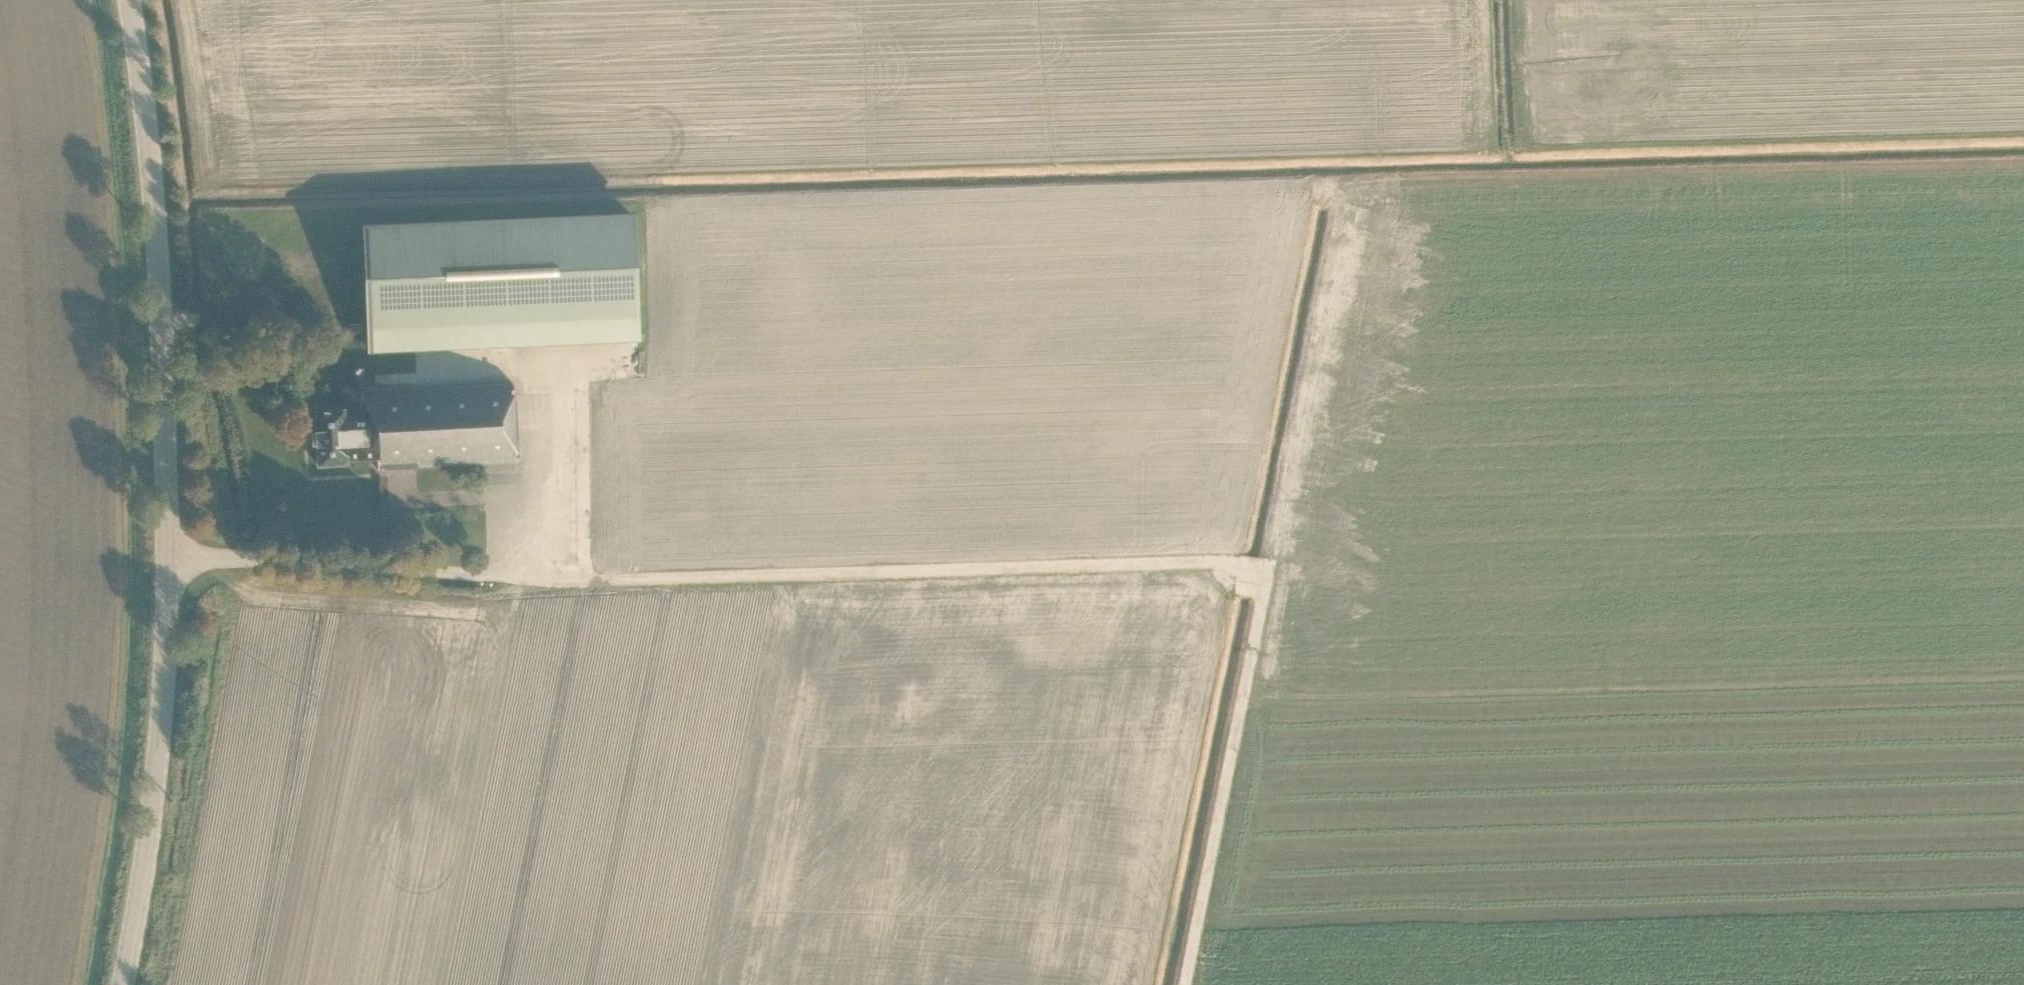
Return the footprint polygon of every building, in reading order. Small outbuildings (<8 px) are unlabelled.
[(371,350),(637,339),(632,213),(366,226),(371,350)] [(350,332),(362,331),(361,322),(350,323),(350,332)] [(601,385),(643,385),(644,358),(601,357),(601,385)] [(353,386),(365,385),(364,369),(352,369),(353,386)] [(347,458),(365,457),(377,456),(378,468),(518,461),(514,383),(361,391),(363,416),(345,417),(344,409),(316,410),(319,464),(347,462),(347,458)]
